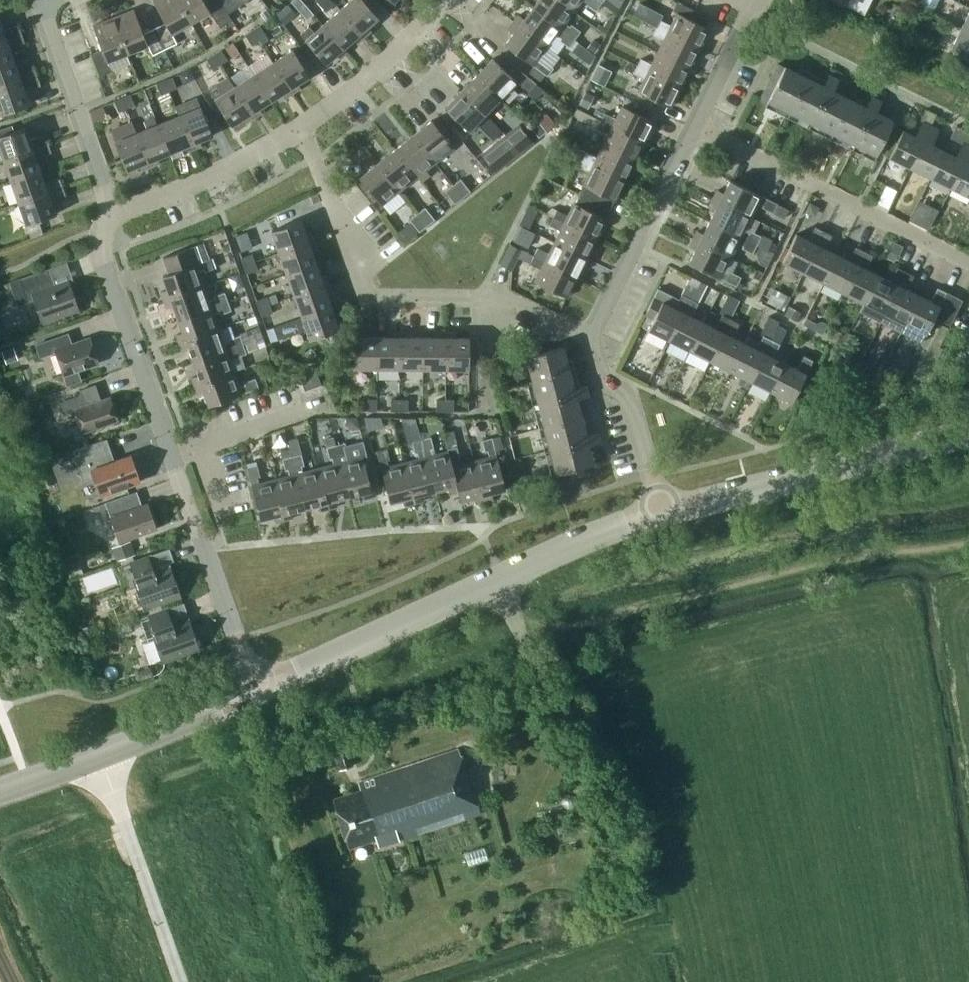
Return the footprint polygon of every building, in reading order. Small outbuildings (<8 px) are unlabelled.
[(191,22),(178,0),(153,0),(165,22),(154,27),(165,48),(177,42),(172,33),(191,22)] [(227,13),(219,0),(178,0),(191,22),(210,11),(220,27),(232,19),(227,13)] [(227,13),(238,5),(247,0),(219,0),(227,13)] [(302,0),(292,0),(291,1),(299,10),(305,4),(302,0)] [(331,0),(316,0),(325,10),(334,3),(331,0)] [(340,9),(364,36),(371,30),(368,26),(378,17),(363,0),(350,0),(340,9)] [(574,9),(561,0),(537,0),(532,7),(575,38),(581,30),(571,23),(569,25),(564,22),(574,9)] [(574,9),(580,0),(561,0),(574,9)] [(588,0),(586,2),(596,9),(602,1),(601,0),(588,0)] [(849,7),(864,15),(871,0),(835,0),(849,7)] [(919,6),(932,12),(938,0),(922,0),(919,6)] [(660,19),(656,27),(699,48),(709,28),(705,26),(709,18),(677,1),(673,10),(677,12),(671,25),(660,19)] [(297,13),(288,4),(276,15),(285,25),(297,13)] [(513,21),(547,46),(556,33),(561,37),(559,39),(569,46),(575,38),(532,7),(524,18),(518,14),(513,21)] [(266,8),(260,13),(265,20),(271,16),(266,8)] [(152,54),(165,48),(154,27),(143,32),(134,9),(113,17),(127,52),(147,44),(152,54)] [(357,42),(364,36),(340,9),(323,24),(343,47),(344,47),(353,38),(357,42)] [(961,27),(968,32),(968,11),(961,27)] [(131,63),(127,52),(113,17),(92,25),(102,49),(91,53),(100,75),(131,63)] [(22,33),(18,24),(3,29),(0,21),(0,41),(22,33)] [(505,44),(533,65),(528,72),(540,81),(545,74),(547,75),(553,67),(544,60),(542,62),(537,58),(547,46),(513,21),(508,28),(513,32),(505,44)] [(347,51),(344,47),(343,47),(323,24),(314,31),(309,26),(300,33),(326,63),(336,53),(340,57),(347,51)] [(252,29),(259,39),(266,35),(260,25),(252,29)] [(689,67),(699,48),(656,27),(652,34),(664,40),(658,51),(689,67)] [(961,27),(950,48),(968,58),(968,32),(961,27)] [(259,39),(252,29),(245,34),(251,44),(259,39)] [(0,41),(0,65),(14,60),(10,48),(25,42),(22,33),(0,41)] [(601,44),(594,39),(587,47),(595,52),(601,44)] [(233,42),(225,47),(231,57),(239,52),(233,42)] [(577,42),(571,50),(579,56),(586,48),(577,42)] [(221,49),(214,54),(220,64),(227,59),(221,49)] [(273,61),(292,92),(300,87),(298,83),(309,75),(293,49),(273,61)] [(637,65),(679,86),(689,67),(658,51),(652,63),(641,58),(637,65)] [(213,68),(220,64),(214,54),(206,58),(213,68)] [(493,57),(476,74),(502,98),(518,82),(501,65),(493,57)] [(507,58),(501,65),(518,82),(525,74),(507,58)] [(14,60),(0,65),(0,89),(37,76),(34,67),(18,72),(14,60)] [(254,74),(270,100),(282,93),(284,97),(292,92),(273,61),(254,74)] [(759,100),(788,114),(806,77),(809,71),(804,69),(802,75),(777,62),(759,100)] [(247,64),(228,76),(235,86),(234,86),(254,116),(262,111),(259,107),(270,100),(254,74),(249,67),(247,64)] [(612,70),(598,64),(591,79),(604,86),(612,70)] [(669,106),(679,86),(637,65),(633,73),(644,78),(638,91),(669,106)] [(461,90),(486,115),(502,98),(476,74),(461,90)] [(806,77),(788,114),(831,136),(849,98),(833,90),(838,79),(828,74),(823,85),(806,77)] [(0,89),(0,113),(0,114),(30,103),(25,90),(40,85),(37,76),(0,89)] [(164,79),(169,90),(176,87),(172,76),(164,79)] [(246,122),(254,116),(234,86),(235,86),(228,76),(208,89),(215,98),(231,125),(243,117),(246,122)] [(161,94),(169,90),(164,79),(156,83),(161,94)] [(470,131),(486,115),(461,90),(444,107),(470,131)] [(594,95),(586,91),(580,104),(588,108),(594,95)] [(122,97),(126,108),(134,104),(130,93),(122,97)] [(849,98),(831,136),(874,157),(893,120),(876,111),(881,100),(871,95),(866,106),(849,98)] [(122,97),(114,100),(119,111),(126,108),(122,97)] [(212,134),(200,106),(197,97),(175,105),(179,114),(179,115),(193,148),(201,145),(199,140),(212,134)] [(605,112),(601,120),(643,141),(653,121),(622,105),(616,118),(605,112)] [(588,113),(577,108),(574,115),(584,121),(588,113)] [(160,112),(154,114),(158,123),(157,123),(169,152),(182,147),(184,152),(193,148),(179,115),(171,118),(164,121),(160,112)] [(926,114),(922,121),(915,135),(902,129),(889,156),(910,166),(930,125),(934,118),(926,114)] [(136,132),(150,166),(159,162),(157,157),(169,152),(157,123),(157,124),(154,117),(143,121),(146,128),(136,132)] [(546,130),(537,118),(529,124),(538,137),(546,130)] [(413,134),(435,161),(453,147),(431,119),(413,134)] [(601,120),(597,127),(609,133),(603,145),(634,160),(643,141),(601,120)] [(132,121),(110,130),(115,141),(127,170),(140,164),(142,169),(150,166),(136,132),(132,121)] [(514,142),(521,151),(528,145),(533,141),(519,124),(507,134),(514,142)] [(939,129),(930,125),(910,166),(930,176),(943,150),(931,143),(939,129)] [(3,159),(48,143),(45,134),(29,139),(25,126),(13,130),(11,126),(0,129),(0,160),(3,159)] [(968,149),(968,132),(968,131),(956,156),(943,150),(930,176),(951,187),(968,149)] [(417,176),(421,182),(430,175),(425,169),(435,161),(413,134),(395,148),(417,176)] [(512,157),(521,151),(514,142),(507,134),(481,154),(488,162),(495,171),(512,157)] [(3,159),(11,180),(40,170),(36,157),(51,152),(48,143),(3,159)] [(585,151),(582,158),(624,180),(634,160),(603,145),(597,157),(585,151)] [(399,190),(417,176),(395,148),(377,162),(399,190)] [(951,187),(968,196),(968,149),(951,187)] [(582,158),(578,166),(589,172),(583,184),(579,193),(610,209),(614,200),(624,180),(582,158)] [(381,204),(399,190),(377,162),(359,177),(381,204)] [(11,180),(18,202),(63,186),(60,177),(45,182),(40,170),(11,180)] [(460,178),(453,184),(463,197),(470,191),(460,178)] [(717,189),(713,197),(750,215),(757,201),(763,204),(762,206),(771,211),(772,212),(777,202),(730,179),(723,192),(717,189)] [(453,184),(445,190),(455,203),(463,197),(453,184)] [(66,195),(63,186),(18,202),(26,224),(55,213),(51,200),(66,195)] [(557,209),(553,217),(596,238),(606,218),(610,209),(579,193),(574,202),(568,215),(557,209)] [(715,208),(709,220),(757,244),(761,235),(750,230),(749,232),(744,229),(750,215),(713,197),(709,205),(715,208)] [(425,206),(417,212),(427,225),(435,219),(425,206)] [(427,225),(417,212),(409,218),(419,231),(427,225)] [(561,230),(555,241),(586,257),(596,238),(553,217),(549,224),(561,230)] [(271,230),(279,252),(313,240),(310,231),(305,233),(301,219),(271,230)] [(752,253),(757,244),(709,220),(703,233),(697,230),(693,238),(730,256),(737,242),(743,245),(741,248),(752,253)] [(782,261),(803,271),(823,230),(815,226),(808,239),(796,233),(782,261)] [(803,271),(823,281),(837,254),(825,248),(832,234),(823,230),(803,271)] [(723,271),(730,256),(693,238),(689,246),(695,249),(689,262),(736,285),(741,276),(730,271),(729,273),(723,271)] [(279,252),(287,273),(316,263),(312,250),(317,249),(313,240),(279,252)] [(537,247),(533,255),(546,261),(576,276),(586,257),(555,241),(551,249),(549,253),(537,247)] [(898,255),(903,245),(894,242),(890,251),(898,255)] [(510,243),(500,264),(512,270),(518,257),(529,262),(533,255),(520,248),(510,243)] [(161,291),(164,299),(203,285),(198,270),(204,268),(205,271),(216,267),(212,257),(202,261),(196,244),(163,256),(169,273),(162,275),(167,288),(161,291)] [(849,260),(837,254),(823,281),(843,291),(864,250),(856,246),(849,260)] [(872,254),(864,250),(843,291),(864,302),(878,274),(866,268),(872,254)] [(241,257),(243,265),(254,261),(252,253),(241,257)] [(533,255),(529,262),(541,268),(537,277),(535,281),(566,296),(576,276),(546,261),(533,255)] [(257,269),(254,261),(243,265),(246,273),(257,269)] [(316,263),(287,273),(294,295),(329,283),(325,274),(321,275),(316,263)] [(880,321),(884,312),(905,271),(896,266),(890,280),(878,274),(864,302),(859,311),(880,321)] [(55,287),(48,268),(9,281),(18,305),(34,299),(41,320),(79,306),(70,281),(55,287)] [(905,271),(884,312),(880,321),(900,331),(919,294),(907,288),(913,275),(905,271)] [(658,288),(639,324),(648,328),(669,339),(690,297),(695,286),(697,287),(701,281),(690,275),(680,295),(679,298),(658,288)] [(690,297),(669,339),(689,349),(703,321),(691,315),(698,302),(704,290),(707,284),(701,281),(697,287),(695,286),(690,297)] [(332,292),(329,283),(294,295),(302,316),(331,306),(327,293),(332,292)] [(208,300),(203,285),(164,299),(167,308),(173,305),(178,318),(228,300),(225,292),(213,296),(214,298),(208,300)] [(919,294),(900,331),(921,341),(935,313),(946,318),(957,297),(937,287),(931,300),(919,294)] [(267,296),(256,300),(259,308),(270,304),(278,301),(275,293),(267,296)] [(729,294),(724,303),(735,309),(739,300),(729,294)] [(182,331),(176,334),(179,342),(218,328),(213,313),(219,311),(220,314),(231,310),(228,300),(178,318),(182,331)] [(270,304),(259,308),(261,316),(272,312),(270,304)] [(802,312),(789,305),(785,313),(797,320),(802,312)] [(273,327),(266,329),(270,341),(278,339),(306,329),(310,338),(344,326),(341,317),(336,319),(331,306),(302,316),(273,327)] [(703,321),(689,349),(710,359),(730,318),(722,314),(715,327),(703,321)] [(769,315),(760,333),(763,334),(771,338),(778,325),(780,321),(769,315)] [(730,318),(710,359),(729,369),(743,341),(732,336),(739,322),(730,318)] [(907,384),(920,390),(939,349),(936,347),(945,328),(936,323),(907,384)] [(778,325),(771,338),(779,343),(786,329),(778,325)] [(218,328),(179,342),(182,351),(188,348),(193,361),(243,344),(240,334),(229,338),(229,341),(224,343),(218,328)] [(843,343),(847,335),(836,329),(832,338),(843,343)] [(353,367),(377,367),(377,336),(364,336),(364,331),(353,331),(353,367)] [(377,336),(377,367),(400,367),(400,331),(390,331),(390,336),(377,336)] [(409,331),(400,331),(400,367),(422,368),(422,336),(409,336),(409,331)] [(436,337),(422,336),(422,368),(445,368),(445,331),(436,331),(436,337)] [(455,331),(445,331),(445,368),(468,368),(469,337),(455,337),(455,331)] [(743,341),(729,369),(730,370),(750,380),(771,338),(763,334),(759,341),(747,335),(746,335),(743,341)] [(62,335),(36,344),(40,356),(47,353),(56,350),(64,374),(68,384),(81,380),(77,369),(91,364),(99,361),(90,337),(86,338),(73,343),(65,346),(62,335)] [(771,338),(750,380),(771,390),(785,362),(789,356),(788,356),(776,349),(779,343),(771,338)] [(198,374),(191,377),(194,385),(234,371),(229,356),(234,354),(235,357),(246,353),(259,349),(256,340),(256,339),(243,344),(193,361),(198,374)] [(843,352),(839,363),(871,376),(884,342),(876,339),(867,361),(843,352)] [(520,349),(528,380),(569,370),(575,368),(574,363),(568,365),(563,346),(542,351),(540,343),(520,349)] [(19,359),(14,346),(1,350),(6,364),(19,359)] [(797,368),(785,362),(771,390),(792,400),(812,359),(803,355),(797,368)] [(316,370),(300,376),(304,390),(321,384),(316,370)] [(573,387),(569,370),(528,380),(540,426),(581,416),(576,398),(588,395),(585,384),(573,387)] [(234,371),(194,385),(197,393),(204,391),(209,405),(259,387),(255,377),(244,381),(245,384),(239,386),(234,371)] [(100,399),(95,384),(80,389),(81,393),(60,401),(64,413),(75,409),(83,431),(119,419),(110,396),(100,399)] [(377,398),(368,398),(368,410),(376,410),(377,398)] [(391,410),(399,410),(399,399),(391,398),(391,410)] [(399,399),(399,410),(408,410),(408,399),(399,399)] [(445,411),(445,399),(436,399),(436,411),(445,411)] [(445,399),(445,411),(453,411),(453,399),(445,399)] [(581,416),(540,426),(555,481),(585,474),(583,466),(593,463),(588,445),(600,441),(597,431),(585,434),(581,416)] [(415,417),(401,417),(403,426),(416,423),(415,417)] [(489,456),(474,460),(484,501),(493,498),(491,492),(505,488),(495,450),(503,447),(500,435),(492,437),(482,439),(485,451),(487,450),(489,456)] [(333,463),(318,467),(328,508),(337,506),(335,499),(349,495),(336,444),(333,436),(324,438),(326,446),(329,458),(332,457),(333,463)] [(430,436),(421,438),(424,450),(434,490),(443,487),(448,486),(449,493),(457,491),(458,491),(456,484),(448,450),(447,450),(432,454),(431,448),(433,447),(430,436)] [(418,457),(403,461),(414,502),(423,500),(421,493),(426,492),(434,490),(424,450),(421,438),(411,441),(414,452),(417,452),(418,457)] [(111,461),(103,439),(72,449),(83,480),(93,476),(99,495),(141,481),(131,454),(111,461)] [(345,442),(336,444),(349,495),(355,494),(362,492),(364,499),(373,496),(371,490),(370,486),(367,475),(363,457),(367,456),(363,441),(346,445),(345,442)] [(457,446),(447,448),(447,450),(448,450),(450,460),(458,491),(457,491),(460,500),(467,498),(474,496),(475,503),(484,501),(474,460),(459,464),(457,458),(460,457),(457,446)] [(405,504),(414,502),(403,461),(388,465),(387,459),(389,459),(386,447),(376,450),(389,501),(403,498),(405,504)] [(292,455),(291,455),(294,467),(304,507),(312,505),(318,503),(320,510),(328,508),(318,467),(303,471),(301,465),(304,464),(301,453),(292,455)] [(289,475),(274,478),(284,519),(293,517),(291,510),(294,510),(304,507),(294,467),(291,455),(291,456),(282,458),(285,469),(287,469),(289,475)] [(275,522),(284,519),(274,478),(259,482),(257,477),(260,476),(257,464),(247,467),(260,518),(274,515),(275,522)] [(142,505),(136,491),(105,502),(119,540),(157,527),(148,502),(142,505)] [(135,554),(131,540),(112,547),(117,560),(135,554)] [(156,573),(149,554),(121,564),(129,588),(136,585),(143,606),(180,593),(172,568),(156,573)] [(84,574),(78,556),(65,561),(71,578),(84,574)] [(87,574),(90,589),(121,582),(117,567),(87,574)] [(175,626),(168,607),(140,617),(140,619),(132,622),(134,628),(142,625),(148,641),(154,638),(161,659),(199,646),(190,621),(175,626)] [(153,676),(150,667),(138,671),(141,680),(153,676)] [(353,765),(347,745),(333,749),(339,769),(353,765)] [(480,812),(459,749),(358,782),(360,789),(332,798),(348,847),(376,838),(378,845),(480,812)]
